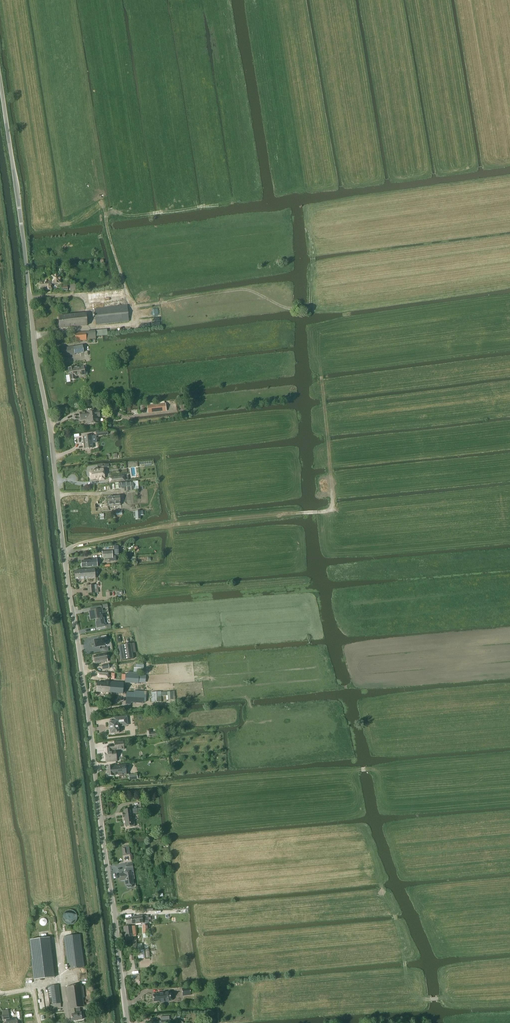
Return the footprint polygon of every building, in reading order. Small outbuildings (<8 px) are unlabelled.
[(52,290),(51,284),(53,284),(61,283),(60,275),(52,276),(52,282),(51,282),(51,280),(40,282),(40,288),(45,287),(45,290),(52,290)] [(127,305),(94,309),(96,325),(129,322),(127,305)] [(86,313),(59,316),(60,329),(87,326),(86,313)] [(86,340),(86,332),(74,333),(75,342),(86,340)] [(61,349),(63,357),(75,355),(75,354),(84,353),(82,345),(74,347),(73,347),(61,349)] [(77,367),(74,367),(68,368),(70,380),(76,379),(75,377),(85,375),(84,367),(77,368),(77,367)] [(148,413),(166,411),(166,403),(147,405),(148,413)] [(97,411),(97,410),(86,412),(80,413),(81,419),(87,418),(88,425),(98,423),(98,417),(100,417),(99,411),(97,411)] [(92,436),(83,437),(84,449),(93,448),(92,436)] [(89,471),(90,476),(90,477),(89,477),(89,478),(90,478),(90,479),(91,479),(91,480),(100,479),(100,481),(104,480),(104,478),(104,477),(105,477),(105,476),(105,475),(105,474),(104,474),(103,469),(98,470),(98,468),(94,469),(94,470),(89,471)] [(119,489),(122,489),(124,489),(124,491),(134,491),(133,482),(128,483),(128,482),(121,483),(118,483),(119,489)] [(119,496),(108,497),(109,506),(120,505),(119,496)] [(143,511),(140,511),(135,511),(135,520),(141,519),(141,515),(143,515),(143,511)] [(91,560),(81,561),(82,567),(94,567),(97,566),(97,558),(91,559),(91,560)] [(75,571),(75,579),(95,578),(95,569),(75,571)] [(94,585),(87,585),(88,593),(95,593),(98,593),(98,589),(97,589),(95,589),(94,585)] [(91,611),(89,611),(91,620),(96,619),(97,622),(96,622),(97,627),(105,626),(105,624),(102,609),(101,606),(97,606),(98,610),(91,611)] [(101,639),(94,640),(95,647),(105,646),(104,641),(107,641),(106,636),(101,637),(101,639)] [(131,644),(118,646),(120,661),(133,659),(133,653),(131,644)] [(106,654),(94,657),(94,661),(98,661),(99,663),(100,663),(107,662),(106,654)] [(144,675),(139,675),(126,674),(125,682),(138,684),(138,683),(143,683),(144,675)] [(108,693),(109,681),(104,681),(104,683),(97,683),(96,692),(108,693)] [(124,682),(109,681),(108,693),(123,694),(124,682)] [(127,694),(126,702),(130,702),(143,703),(143,702),(145,702),(145,700),(145,695),(146,692),(144,691),(143,691),(137,691),(137,695),(127,694)] [(117,722),(109,722),(111,734),(112,734),(112,735),(115,734),(119,733),(119,727),(128,726),(128,723),(127,717),(116,718),(117,722)] [(115,747),(112,747),(104,748),(106,763),(117,761),(116,751),(114,751),(114,750),(124,749),(123,742),(114,743),(115,747)] [(125,764),(113,766),(106,766),(107,777),(114,776),(126,775),(125,764)] [(137,809),(131,809),(123,810),(124,813),(122,813),(123,818),(124,818),(125,826),(130,826),(130,827),(135,826),(134,822),(133,822),(132,814),(137,813),(137,809)] [(134,884),(132,872),(134,872),(133,864),(126,865),(126,869),(125,872),(124,873),(120,874),(121,881),(125,880),(126,885),(127,885),(127,886),(128,887),(132,887),(132,886),(132,884),(134,884)] [(126,927),(124,927),(125,937),(136,936),(135,926),(132,926),(129,926),(129,925),(132,925),(131,918),(131,917),(131,915),(125,915),(125,918),(126,918),(127,925),(127,927),(126,927)] [(142,916),(131,918),(132,925),(143,924),(149,923),(148,916),(142,917),(142,916)] [(84,967),(80,934),(64,937),(68,969),(84,967)] [(35,981),(56,978),(51,938),(30,940),(35,981)] [(58,985),(48,986),(49,998),(52,998),(52,1005),(56,1004),(61,1004),(58,985)] [(71,1011),(74,1011),(75,1013),(71,1014),(73,1021),(82,1020),(81,1013),(80,1013),(80,1008),(84,1007),(81,985),(66,987),(68,1003),(70,1003),(71,1011)] [(162,994),(153,995),(154,1002),(159,1002),(159,1003),(171,1002),(171,1000),(172,1000),(172,997),(171,997),(170,993),(162,994)] [(3,1015),(3,1020),(6,1019),(6,1022),(5,1022),(18,1022),(17,1020),(17,1019),(16,1019),(15,1018),(14,1019),(10,1019),(9,1014),(3,1015)]
